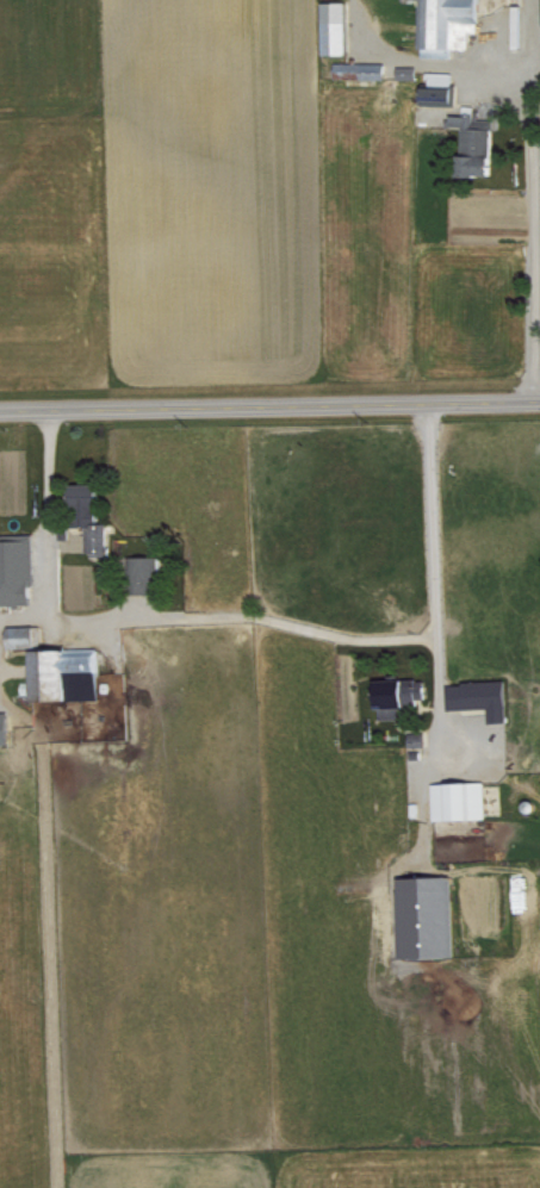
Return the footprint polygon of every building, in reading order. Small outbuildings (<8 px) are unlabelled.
[(324,54),(348,53),(347,0),(330,0),(323,0),(324,54)] [(452,57),(453,46),(468,46),(469,31),(479,31),(480,0),(424,0),(422,56),(452,57)] [(385,80),(385,62),(335,61),(335,78),(385,80)] [(398,78),(417,78),(417,65),(397,65),(398,78)] [(454,104),(455,85),(424,84),(424,103),(454,104)] [(494,117),(477,117),(478,104),(463,104),(463,113),(452,113),(451,126),(465,127),(463,174),(492,175),(494,117)] [(87,551),(109,551),(109,521),(101,521),(101,483),(75,483),(75,524),(87,524),(87,551)] [(0,533),(0,604),(36,603),(34,532),(0,533)] [(133,592),(161,591),(160,554),(132,555),(133,592)] [(10,647),(37,646),(36,625),(10,625),(10,647)] [(34,699),(100,699),(100,647),(34,647),(34,681),(22,681),(22,694),(34,694),(34,699)] [(379,718),(399,718),(399,703),(427,701),(427,677),(378,678),(379,718)] [(449,708),(489,707),(490,721),(508,721),(506,680),(448,682),(449,708)] [(10,711),(0,711),(0,743),(11,743),(10,711)] [(487,817),(485,780),(433,782),(435,819),(487,817)] [(456,956),(454,875),(399,876),(401,958),(456,956)]
